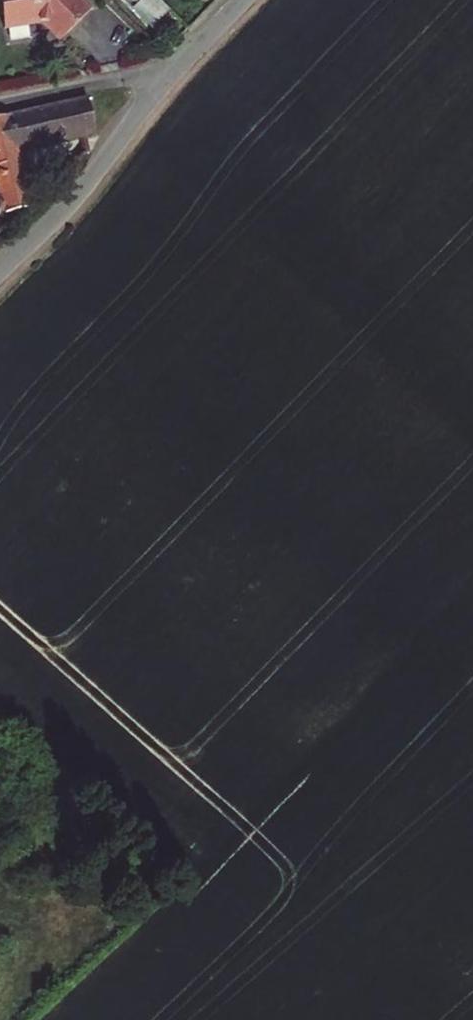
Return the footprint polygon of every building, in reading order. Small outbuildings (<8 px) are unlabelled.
[(83,0),(0,0),(0,19),(27,16),(41,15),(43,21),(56,34),(86,3),(83,0)] [(163,0),(140,0),(157,17),(169,6),(163,0)] [(9,214),(32,208),(22,162),(27,151),(60,142),(96,132),(89,105),(0,127),(0,176),(9,214)]
